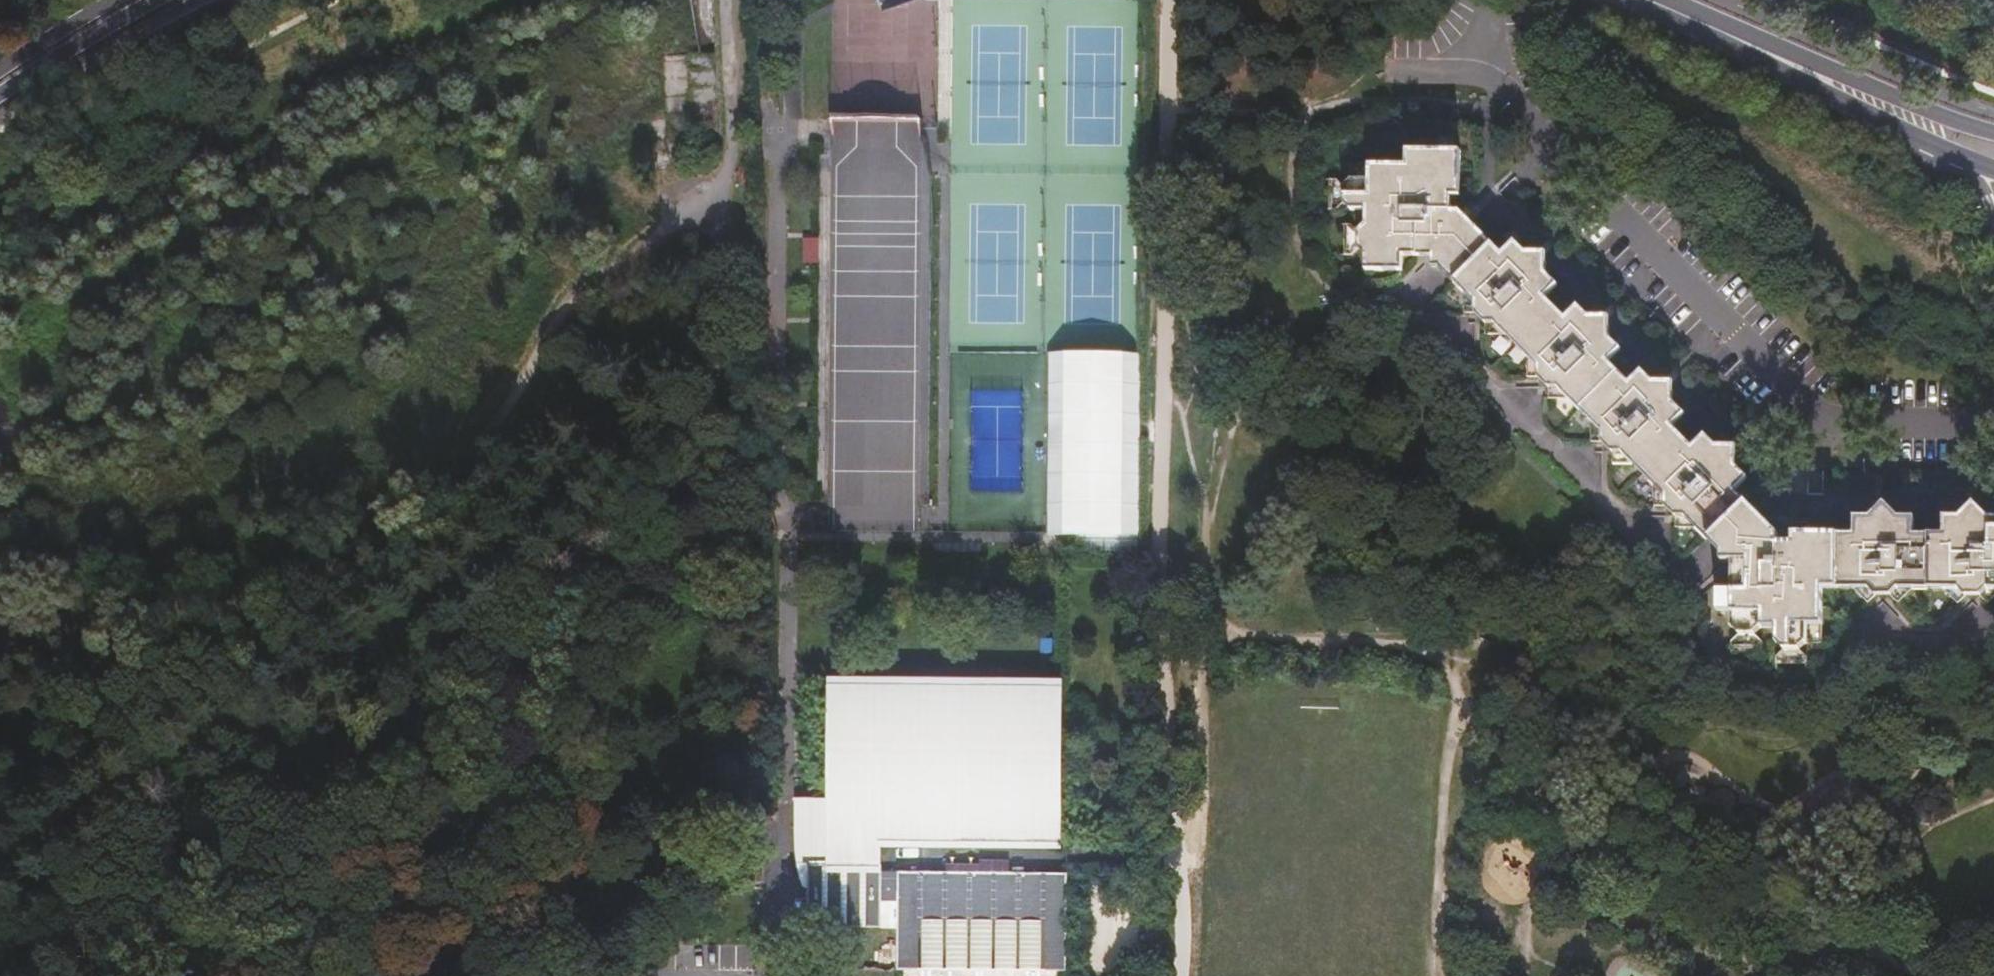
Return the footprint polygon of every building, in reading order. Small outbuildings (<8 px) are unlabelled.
[(881,13),(909,0),(877,0),(881,13)] [(910,156),(920,155),(920,117),(835,118),(835,138),(909,137),(910,156)] [(1695,614),(1730,615),(1731,631),(1737,639),(1751,639),(1760,631),(1775,632),(1775,645),(1782,653),(1795,654),(1804,645),(1820,645),(1820,648),(1828,648),(1833,648),(1833,651),(1839,651),(1839,647),(1921,648),(1921,652),(1930,652),(1930,648),(1993,647),(1993,497),(1819,497),(1807,497),(1806,536),(1773,536),(1742,503),(1735,497),(1748,484),(1705,439),(1691,452),(1670,431),(1682,417),(1640,373),(1627,386),(1605,363),(1617,350),(1574,306),(1561,319),(1540,296),(1552,284),(1508,239),(1495,251),(1476,232),(1466,221),(1457,212),(1455,192),(1454,148),(1410,148),(1410,163),(1344,163),(1344,178),(1338,187),(1337,199),(1347,210),(1361,210),(1360,223),(1353,232),(1353,244),(1358,251),(1359,268),(1373,269),(1372,283),(1378,292),(1383,297),(1381,299),(1387,305),(1389,303),(1469,383),(1466,386),(1471,392),(1475,390),(1533,449),(1530,451),(1538,459),(1540,457),(1597,515),(1595,518),(1600,524),(1603,521),(1695,614)] [(800,827),(800,837),(931,838),(1048,839),(1049,685),(825,682),(824,803),(797,803),(796,827),(800,827)] [(931,838),(800,837),(799,925),(874,925),(874,901),(890,901),(890,926),(889,968),(1060,970),(1061,871),(1002,871),(1002,859),(973,859),(973,863),(939,863),(939,870),(933,870),(933,864),(931,864),(931,838)]
